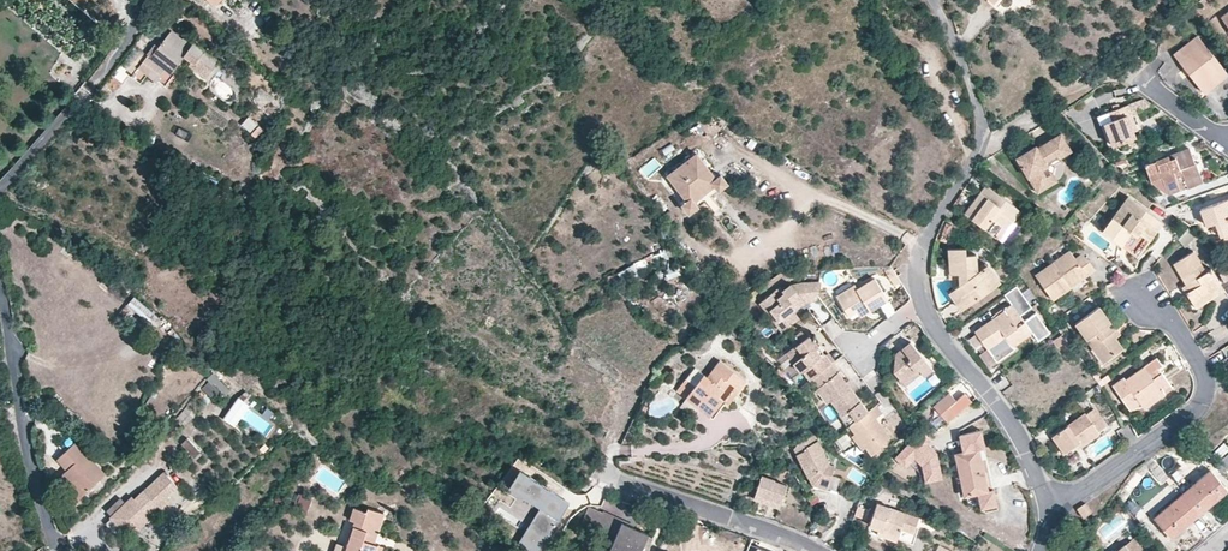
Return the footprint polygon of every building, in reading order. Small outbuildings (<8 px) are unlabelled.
[(281,11),(274,4),(263,15),(269,22),(281,11)] [(1220,16),(1227,27),(1227,10),(1220,16)] [(157,62),(171,73),(184,57),(191,62),(188,65),(206,79),(219,62),(193,42),(191,45),(171,30),(157,48),(154,46),(132,75),(141,82),(149,72),(157,62)] [(1227,74),(1197,35),(1173,54),(1204,93),(1227,74)] [(171,73),(157,62),(149,72),(163,83),(171,73)] [(1154,105),(1144,98),(1128,104),(1132,114),(1154,105)] [(1132,114),(1128,104),(1119,107),(1118,103),(1110,106),(1112,110),(1097,116),(1101,124),(1104,123),(1112,146),(1127,140),(1129,145),(1130,145),(1132,145),(1133,145),(1135,143),(1133,138),(1137,137),(1134,131),(1128,115),(1132,114)] [(263,126),(251,114),(241,123),(253,135),(263,126)] [(1138,130),(1132,114),(1128,115),(1134,131),(1138,130)] [(1070,147),(1059,130),(1036,144),(1034,142),(1014,154),(1030,181),(1041,174),(1036,167),(1043,162),(1041,159),(1053,152),(1055,155),(1070,147)] [(1195,163),(1189,147),(1155,159),(1155,160),(1144,165),(1151,182),(1161,178),(1163,184),(1177,179),(1174,172),(1180,170),(1179,169),(1180,169),(1187,187),(1188,188),(1202,183),(1195,163)] [(1048,164),(1057,159),(1055,155),(1053,152),(1041,159),(1044,162),(1036,167),(1041,174),(1030,181),(1035,189),(1055,176),(1048,164)] [(716,178),(696,153),(667,175),(686,200),(682,204),(689,213),(698,206),(695,202),(716,186),(719,190),(728,184),(721,174),(716,178)] [(1187,187),(1180,169),(1179,169),(1180,170),(1174,172),(1177,179),(1163,184),(1168,195),(1181,190),(1187,187)] [(1021,211),(986,184),(964,213),(1000,240),(1021,211)] [(695,202),(698,206),(719,190),(716,186),(695,202)] [(1199,205),(1205,221),(1214,218),(1219,232),(1227,228),(1227,194),(1199,205)] [(1164,222),(1128,196),(1103,231),(1122,245),(1131,232),(1137,237),(1139,234),(1150,242),(1164,222)] [(1184,244),(1195,233),(1188,227),(1178,238),(1184,244)] [(63,239),(52,231),(46,240),(52,245),(54,244),(57,247),(63,239)] [(950,233),(943,231),(940,240),(946,243),(950,233)] [(85,253),(75,247),(66,262),(76,268),(85,253)] [(1001,281),(988,263),(978,271),(977,254),(966,255),(966,247),(948,248),(950,274),(958,273),(958,279),(959,284),(953,288),(966,307),(1001,281)] [(670,257),(665,248),(653,255),(657,264),(670,257)] [(1075,258),(1069,250),(1034,274),(1052,300),(1087,276),(1095,270),(1088,260),(1080,254),(1075,258)] [(1206,271),(1193,251),(1172,264),(1185,284),(1189,290),(1186,292),(1193,303),(1221,285),(1211,268),(1206,271)] [(658,265),(652,255),(635,263),(639,274),(658,265)] [(639,275),(633,264),(617,272),(623,282),(639,275)] [(897,276),(890,265),(882,266),(890,280),(897,276)] [(621,282),(616,272),(607,277),(613,286),(621,282)] [(888,299),(875,278),(857,288),(854,284),(836,296),(848,316),(857,310),(860,316),(861,316),(888,299)] [(820,281),(804,282),(796,284),(810,301),(817,300),(820,281)] [(1012,301),(1019,311),(1031,303),(1016,283),(1005,291),(1012,301)] [(805,302),(792,285),(791,284),(782,291),(783,293),(778,297),(775,292),(759,304),(781,331),(799,317),(794,310),(805,302)] [(810,301),(796,284),(792,285),(805,302),(810,301)] [(1221,285),(1193,303),(1196,308),(1225,290),(1221,285)] [(966,307),(953,288),(948,292),(961,310),(966,307)] [(156,317),(133,298),(128,303),(151,322),(156,317)] [(1115,323),(1098,300),(1073,318),(1085,334),(1085,335),(1091,343),(1095,339),(1107,354),(1122,343),(1114,333),(1110,327),(1115,323)] [(1019,311),(1012,301),(1004,306),(1005,307),(975,328),(988,346),(1005,334),(1012,344),(1032,329),(1024,317),(1019,311)] [(1035,309),(1024,317),(1032,329),(1037,336),(1049,328),(1035,309)] [(1119,329),(1115,323),(1110,327),(1114,333),(1119,329)] [(1073,336),(1065,324),(1058,329),(1062,335),(1067,341),(1073,336)] [(819,347),(804,328),(796,335),(800,341),(785,353),(793,362),(801,373),(803,371),(810,381),(812,379),(830,365),(822,355),(817,349),(819,347)] [(995,356),(1012,344),(1005,334),(988,346),(995,356)] [(1067,341),(1062,335),(1053,342),(1058,348),(1067,341)] [(1107,354),(1095,339),(1091,343),(1102,358),(1107,354)] [(1079,348),(1072,340),(1069,343),(1075,351),(1079,348)] [(933,368),(910,342),(895,354),(894,372),(906,384),(921,371),(924,375),(933,368)] [(832,363),(825,353),(822,355),(830,365),(831,364),(832,363)] [(1151,375),(1148,370),(1156,364),(1160,361),(1155,355),(1124,377),(1122,375),(1111,382),(1131,410),(1141,403),(1138,400),(1159,385),(1160,385),(1164,391),(1172,385),(1160,369),(1151,375)] [(747,380),(720,360),(707,376),(704,374),(703,374),(695,385),(686,378),(676,391),(710,417),(723,399),(719,396),(730,382),(735,387),(725,400),(729,403),(740,390),(747,380)] [(831,364),(830,365),(812,379),(818,387),(822,385),(833,399),(829,402),(847,426),(848,426),(868,411),(831,364)] [(1160,369),(1156,364),(1148,370),(1151,375),(1160,369)] [(793,375),(785,366),(781,370),(793,381),(796,378),(794,376),(793,375)] [(833,399),(822,385),(818,387),(815,389),(826,404),(829,402),(833,399)] [(1164,391),(1160,385),(1159,385),(1138,400),(1141,403),(1143,406),(1164,391)] [(956,400),(949,392),(933,406),(948,422),(955,415),(948,408),(956,400)] [(1086,398),(1084,394),(1080,397),(1084,403),(1086,406),(1090,403),(1088,401),(1086,398)] [(891,436),(877,418),(883,413),(876,405),(868,411),(848,426),(854,433),(865,447),(871,455),(885,444),(884,442),(891,436)] [(1106,425),(1094,408),(1086,414),(1085,412),(1068,424),(1052,436),(1065,454),(1075,446),(1081,442),(1083,445),(1097,435),(1100,433),(1098,431),(1106,425)] [(78,416),(70,411),(66,417),(75,422),(78,416)] [(193,432),(204,421),(199,416),(188,427),(193,432)] [(920,429),(893,455),(904,466),(914,456),(921,464),(925,480),(942,477),(937,450),(928,442),(931,439),(920,429)] [(961,438),(964,452),(979,449),(988,447),(984,432),(961,438)] [(865,447),(854,433),(851,436),(862,450),(865,447)] [(830,463),(815,434),(804,439),(806,444),(798,449),(799,452),(796,454),(812,485),(827,489),(835,465),(830,463)] [(196,458),(202,452),(189,439),(183,446),(196,458)] [(105,474),(75,442),(58,458),(68,469),(75,477),(71,481),(77,487),(84,494),(105,474)] [(181,451),(176,445),(162,457),(166,463),(181,451)] [(988,491),(979,449),(964,452),(955,454),(964,496),(980,493),(988,491)] [(1161,457),(1158,451),(1151,457),(1155,462),(1161,457)] [(1218,468),(1227,466),(1227,453),(1217,454),(1218,468)] [(1178,487),(1155,462),(1151,457),(1136,472),(1134,476),(1142,481),(1144,478),(1142,476),(1148,468),(1161,483),(1170,494),(1178,487)] [(1195,470),(1188,460),(1172,473),(1179,482),(1195,470)] [(1227,486),(1210,466),(1182,489),(1199,510),(1227,486)] [(571,498),(521,468),(509,488),(540,507),(518,544),(530,550),(540,550),(571,498)] [(169,498),(180,488),(166,473),(137,500),(135,498),(114,518),(126,530),(135,521),(141,528),(153,517),(151,515),(155,511),(151,507),(156,503),(162,509),(172,500),(169,498)] [(787,485),(774,480),(775,479),(761,475),(753,499),(779,508),(787,485)] [(84,494),(77,487),(71,492),(79,500),(84,494)] [(1199,510),(1182,489),(1152,514),(1170,535),(1199,510)] [(994,490),(988,491),(980,493),(984,510),(998,507),(994,490)] [(304,500),(296,497),(294,505),(302,508),(304,500)] [(1092,508),(1085,499),(1077,505),(1083,514),(1092,508)] [(919,518),(877,502),(869,526),(878,529),(898,537),(898,538),(911,543),(919,518)] [(621,519),(601,510),(587,504),(579,523),(613,538),(608,550),(605,548),(603,550),(639,550),(649,531),(621,519)] [(622,516),(603,506),(601,510),(621,519),(622,516)] [(385,513),(367,507),(366,511),(354,507),(349,520),(354,522),(353,526),(346,546),(336,543),(333,550),(376,550),(378,545),(375,544),(378,534),(385,513)] [(898,537),(878,529),(876,534),(897,542),(898,538),(898,537)] [(654,533),(649,531),(639,550),(645,550),(654,533)] [(1132,534),(1124,541),(1132,550),(1144,550),(1145,550),(1132,534)] [(1124,541),(1112,550),(1132,550),(1124,541)]
